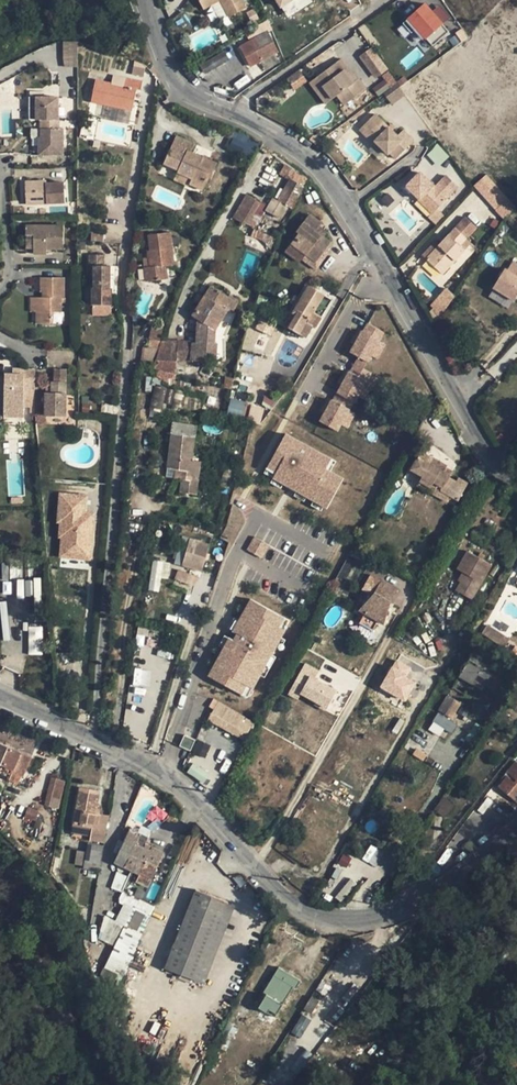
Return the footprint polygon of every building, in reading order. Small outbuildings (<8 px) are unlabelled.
[(203,9),(219,0),(199,0),(203,9)] [(243,0),(221,0),(229,17),(247,8),(243,0)] [(283,14),(305,0),(274,0),(283,14)] [(403,22),(412,32),(417,28),(431,44),(446,31),(422,4),(403,22)] [(254,39),(240,46),(251,67),(260,61),(274,54),(275,53),(270,45),(273,44),(268,33),(272,30),(268,19),(249,31),(254,39)] [(63,41),(63,66),(77,66),(77,41),(63,41)] [(375,47),(360,53),(371,78),(386,72),(375,47)] [(203,72),(229,61),(225,52),(199,63),(203,72)] [(274,54),(260,61),(266,70),(279,61),(274,54)] [(341,108),(361,93),(354,82),(353,83),(348,87),(339,75),(344,71),(338,62),(312,80),(328,102),(334,98),(341,108)] [(146,68),(137,64),(134,73),(142,77),(146,68)] [(295,90),(307,81),(299,70),(287,79),(295,90)] [(353,83),(344,71),(339,75),(348,87),(353,83)] [(123,86),(95,80),(91,102),(113,106),(132,110),(136,89),(141,91),(142,82),(125,78),(123,86)] [(322,107),(328,102),(312,80),(306,85),(322,107)] [(405,95),(397,83),(384,93),(392,105),(405,95)] [(59,96),(36,96),(36,120),(58,120),(58,107),(59,96)] [(335,112),(341,108),(334,98),(328,102),(335,112)] [(132,110),(113,106),(112,111),(132,115),(132,110)] [(388,128),(374,114),(364,125),(378,138),(375,141),(388,154),(389,152),(396,159),(414,141),(403,130),(397,136),(392,131),(388,128)] [(378,138),(364,125),(359,129),(373,143),(375,141),(378,138)] [(32,128),(32,156),(38,156),(38,137),(40,137),(40,129),(32,128)] [(64,129),(40,129),(40,137),(38,137),(38,156),(63,156),(64,129)] [(195,143),(176,136),(163,164),(178,170),(177,173),(191,179),(189,184),(204,191),(213,170),(214,171),(217,163),(191,152),(195,143)] [(235,139),(230,148),(245,155),(250,146),(235,139)] [(437,166),(448,157),(438,144),(426,153),(437,166)] [(292,209),(308,176),(291,167),(285,177),(290,180),(278,201),(292,209)] [(422,195),(436,209),(446,198),(446,197),(457,186),(447,176),(435,187),(420,172),(406,186),(419,199),(422,195)] [(191,179),(177,173),(174,180),(188,186),(189,184),(191,179)] [(508,200),(486,175),(474,186),(496,211),(508,200)] [(47,181),(25,182),(26,202),(46,201),(46,203),(65,203),(64,182),(46,184),(47,181)] [(247,195),(233,218),(244,226),(259,202),(247,195)] [(432,213),(436,209),(422,195),(419,199),(418,200),(432,213)] [(299,233),(285,251),(300,262),(302,259),(305,255),(315,263),(324,252),(331,242),(324,237),(316,231),(319,227),(322,222),(310,213),(297,231),(299,233)] [(64,226),(26,225),(26,254),(47,254),(47,249),(64,249),(64,226)] [(327,233),(319,227),(316,231),(324,237),(327,233)] [(471,242),(455,228),(439,245),(426,260),(442,275),(471,242)] [(254,229),(250,236),(251,237),(253,238),(254,238),(260,239),(261,240),(262,241),(269,249),(270,250),(275,238),(254,229)] [(170,232),(148,235),(150,250),(147,251),(148,260),(149,266),(145,267),(144,267),(146,282),(168,279),(166,270),(166,267),(174,265),(170,232)] [(426,260),(439,245),(436,242),(422,256),(426,260)] [(328,254),(324,252),(315,263),(313,267),(316,270),(328,254)] [(92,289),(92,305),(103,305),(103,288),(110,288),(110,266),(104,266),(104,254),(89,254),(89,265),(94,266),(94,288),(92,289)] [(315,263),(305,255),(302,259),(313,267),(315,263)] [(513,261),(508,271),(516,276),(516,263),(513,261)] [(514,300),(516,295),(516,276),(508,271),(505,269),(493,287),(514,300)] [(41,312),(41,324),(53,324),(52,316),(53,312),(61,312),(61,303),(61,298),(64,298),(64,277),(41,277),(41,292),(42,292),(47,292),(47,297),(42,297),(37,297),(37,312),(41,312)] [(238,302),(211,286),(192,316),(198,320),(197,342),(161,342),(156,360),(156,365),(155,371),(162,381),(168,386),(177,388),(178,359),(206,362),(207,357),(216,357),(217,343),(214,343),(215,330),(227,310),(232,312),(238,302)] [(296,316),(289,327),(306,337),(313,326),(315,327),(321,318),(313,312),(324,294),(309,286),(292,313),(296,316)] [(455,296),(447,288),(431,306),(442,316),(455,296)] [(492,291),(489,298),(509,306),(512,299),(492,291)] [(351,348),(369,358),(373,351),(378,354),(387,339),(381,336),(386,328),(369,318),(375,308),(362,301),(352,319),(359,323),(351,338),(355,341),(351,348)] [(103,305),(92,305),(92,315),(103,315),(103,305)] [(261,347),(271,323),(254,316),(247,340),(261,347)] [(160,340),(163,326),(153,325),(150,338),(158,340),(160,340)] [(160,340),(158,340),(149,340),(149,347),(143,347),(141,363),(156,365),(156,360),(161,342),(162,341),(160,340)] [(321,418),(338,428),(342,421),(348,425),(356,410),(350,406),(354,399),(356,399),(360,392),(366,395),(374,380),(368,377),(372,369),(356,360),(355,361),(343,355),(339,361),(346,365),(338,380),(342,382),(337,390),(325,383),(322,389),(329,394),(320,408),(325,411),(321,418)] [(5,374),(4,416),(24,417),(24,407),(24,397),(31,398),(35,397),(35,370),(16,369),(16,374),(12,374),(5,374)] [(229,377),(226,389),(231,390),(235,378),(229,377)] [(65,416),(66,381),(51,381),(51,387),(51,393),(46,393),(45,424),(65,425),(65,416)] [(167,390),(167,389),(155,386),(149,407),(162,410),(164,401),(167,390)] [(171,403),(173,391),(167,390),(164,401),(171,403)] [(185,392),(174,390),(173,391),(171,403),(170,407),(181,410),(185,392)] [(227,412),(244,417),(248,403),(231,398),(227,412)] [(79,417),(65,416),(65,425),(78,428),(79,417)] [(172,423),(167,469),(175,470),(183,471),(182,480),(180,492),(196,494),(201,462),(192,461),(196,427),(172,423)] [(275,475),(328,505),(344,476),(327,466),(331,458),(286,432),(267,464),(278,470),(275,475)] [(447,466),(421,452),(418,458),(417,457),(410,469),(423,476),(417,485),(428,492),(432,485),(450,496),(458,500),(468,483),(458,478),(456,482),(449,478),(451,475),(444,472),(446,468),(447,466)] [(182,480),(183,471),(175,470),(174,479),(182,480)] [(450,496),(432,485),(428,492),(447,502),(450,496)] [(63,541),(61,560),(91,562),(94,517),(87,517),(88,500),(60,500),(58,527),(61,527),(60,541),(63,541)] [(262,558),(269,545),(254,537),(247,550),(262,558)] [(206,543),(190,538),(180,565),(197,571),(206,543)] [(468,551),(457,569),(462,572),(458,581),(460,582),(456,591),(471,599),(491,565),(483,560),(485,555),(480,552),(478,557),(468,551)] [(91,562),(61,560),(60,572),(90,574),(91,562)] [(159,592),(163,562),(153,560),(149,590),(159,592)] [(171,562),(163,562),(161,578),(168,579),(171,562)] [(462,572),(457,569),(453,577),(458,581),(462,572)] [(196,577),(177,571),(175,578),(194,585),(196,577)] [(384,625),(391,601),(398,590),(370,574),(363,586),(374,593),(371,596),(358,610),(364,614),(359,623),(372,631),(378,622),(384,625)] [(363,586),(361,590),(371,596),(374,593),(363,586)] [(208,676),(242,695),(247,685),(253,688),(285,630),(279,626),(284,616),(252,598),(234,630),(238,632),(233,640),(229,638),(208,676)] [(10,639),(7,613),(1,613),(3,640),(10,639)] [(223,625),(229,628),(234,617),(230,615),(227,616),(223,625)] [(494,629),(487,625),(481,633),(488,638),(494,629)] [(28,655),(43,655),(43,626),(28,626),(28,655)] [(509,639),(494,629),(488,638),(504,648),(509,639)] [(506,673),(472,653),(459,676),(483,689),(485,685),(496,691),(506,673)] [(415,681),(406,677),(411,666),(394,658),(380,689),(406,701),(415,681)] [(327,710),(337,688),(315,677),(318,669),(303,662),(289,693),(327,710)] [(496,691),(485,685),(483,689),(480,693),(491,700),(496,691)] [(460,704),(447,696),(439,710),(452,718),(460,704)] [(246,739),(254,719),(213,701),(204,722),(246,739)] [(429,731),(441,735),(443,730),(452,733),(456,721),(435,714),(429,731)] [(434,742),(423,735),(420,742),(431,748),(434,742)] [(200,742),(195,751),(204,757),(209,747),(200,742)] [(0,743),(0,764),(12,770),(8,778),(8,779),(14,782),(18,774),(21,776),(23,777),(32,757),(0,743)] [(498,787),(516,803),(516,763),(515,761),(506,772),(509,774),(498,787)] [(0,764),(0,774),(8,778),(12,770),(0,764)] [(65,781),(52,777),(44,805),(58,809),(65,781)] [(99,791),(80,787),(73,825),(92,828),(90,836),(90,840),(104,843),(109,815),(99,814),(100,808),(96,808),(99,791)] [(498,787),(493,792),(515,809),(516,807),(516,803),(498,787)] [(39,812),(28,808),(25,815),(36,820),(39,812)] [(169,810),(167,819),(177,822),(180,815),(169,810)] [(92,828),(73,825),(72,833),(90,836),(92,828)] [(136,844),(140,834),(129,829),(114,862),(140,874),(152,880),(164,853),(153,848),(151,851),(143,847),(136,844)] [(375,866),(383,851),(370,844),(362,859),(375,866)] [(102,850),(87,847),(87,852),(85,866),(84,869),(98,871),(102,850)] [(87,852),(77,850),(75,864),(85,866),(87,852)] [(360,873),(371,879),(376,869),(344,852),(323,891),(345,903),(360,873)] [(121,891),(125,877),(116,874),(111,888),(121,891)] [(140,874),(136,881),(148,887),(152,880),(140,874)] [(204,983),(235,904),(195,890),(164,968),(204,983)] [(140,899),(122,891),(120,896),(120,902),(133,908),(134,907),(136,908),(140,899)] [(115,946),(105,967),(123,975),(151,915),(150,915),(155,905),(140,899),(136,908),(134,907),(133,908),(125,925),(105,916),(100,931),(98,938),(115,946)] [(360,974),(361,950),(348,949),(348,960),(335,959),(334,973),(360,974)] [(301,980),(279,967),(263,992),(283,1004),(290,992),(293,994),(301,980)] [(311,1014),(319,1001),(311,996),(306,1004),(303,1009),(311,1014)] [(290,1033),(300,1038),(311,1020),(301,1014),(290,1033)] [(289,1068),(297,1075),(313,1055),(305,1049),(289,1068)]
